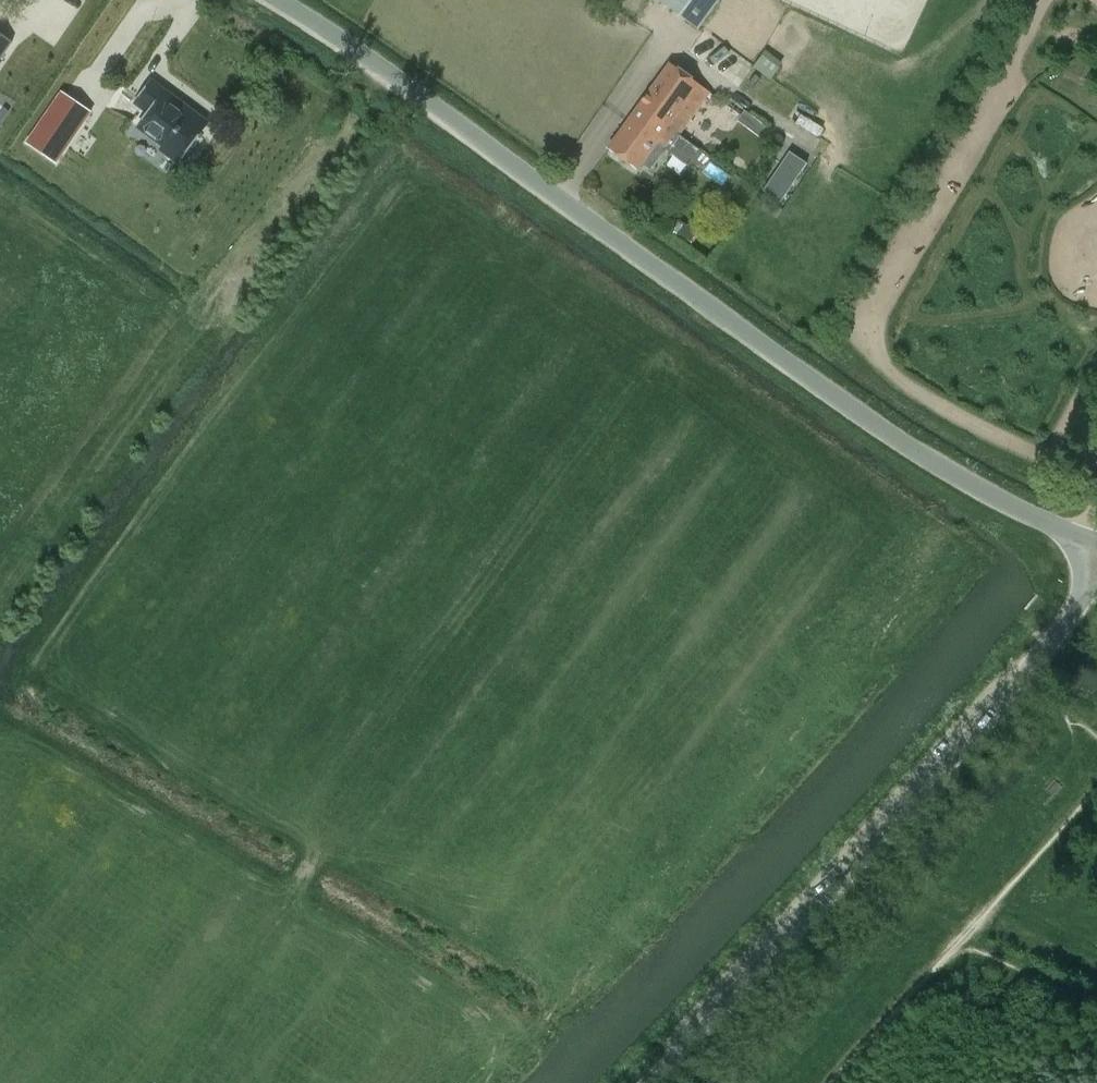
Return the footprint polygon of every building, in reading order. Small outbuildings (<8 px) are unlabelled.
[(670,9),(699,29),(719,0),(661,0),(660,2),(670,9)] [(763,54),(760,59),(755,67),(772,78),(777,70),(780,66),(763,54)] [(640,105),(679,134),(710,92),(670,63),(640,105)] [(138,126),(183,159),(205,129),(177,108),(181,103),(151,81),(135,102),(149,112),(138,126)] [(90,112),(61,92),(27,143),(56,163),(90,112)] [(679,134),(640,105),(608,149),(637,169),(657,142),(668,150),(679,134)] [(743,125),(750,114),(745,110),(737,121),(743,125)] [(795,123),(817,137),(823,128),(800,114),(795,123)] [(790,152),(763,191),(781,203),(807,164),(790,152)]
